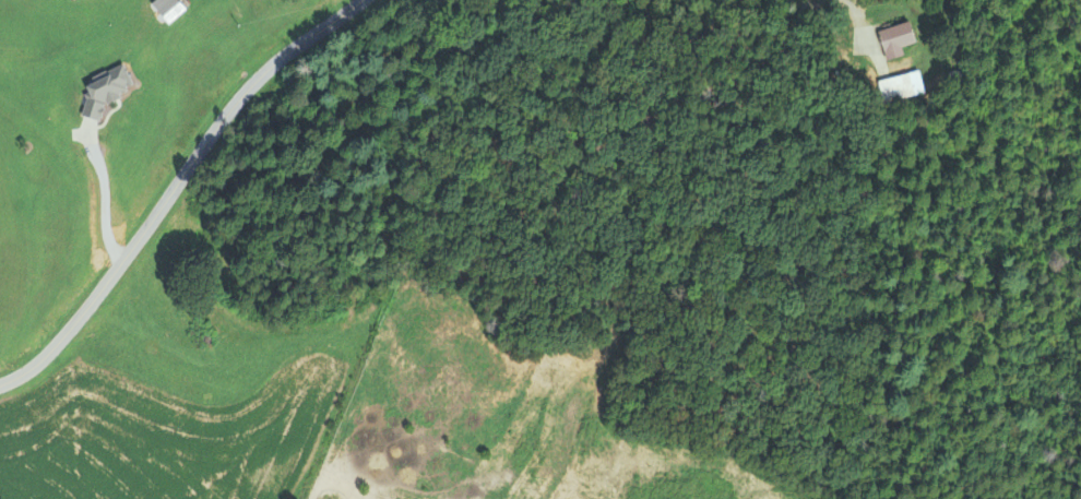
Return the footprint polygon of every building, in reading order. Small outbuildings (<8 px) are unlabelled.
[(883,59),(900,53),(898,46),(912,42),(904,20),(873,30),(883,59)] [(882,104),(924,92),(917,69),(876,80),(882,104)]
